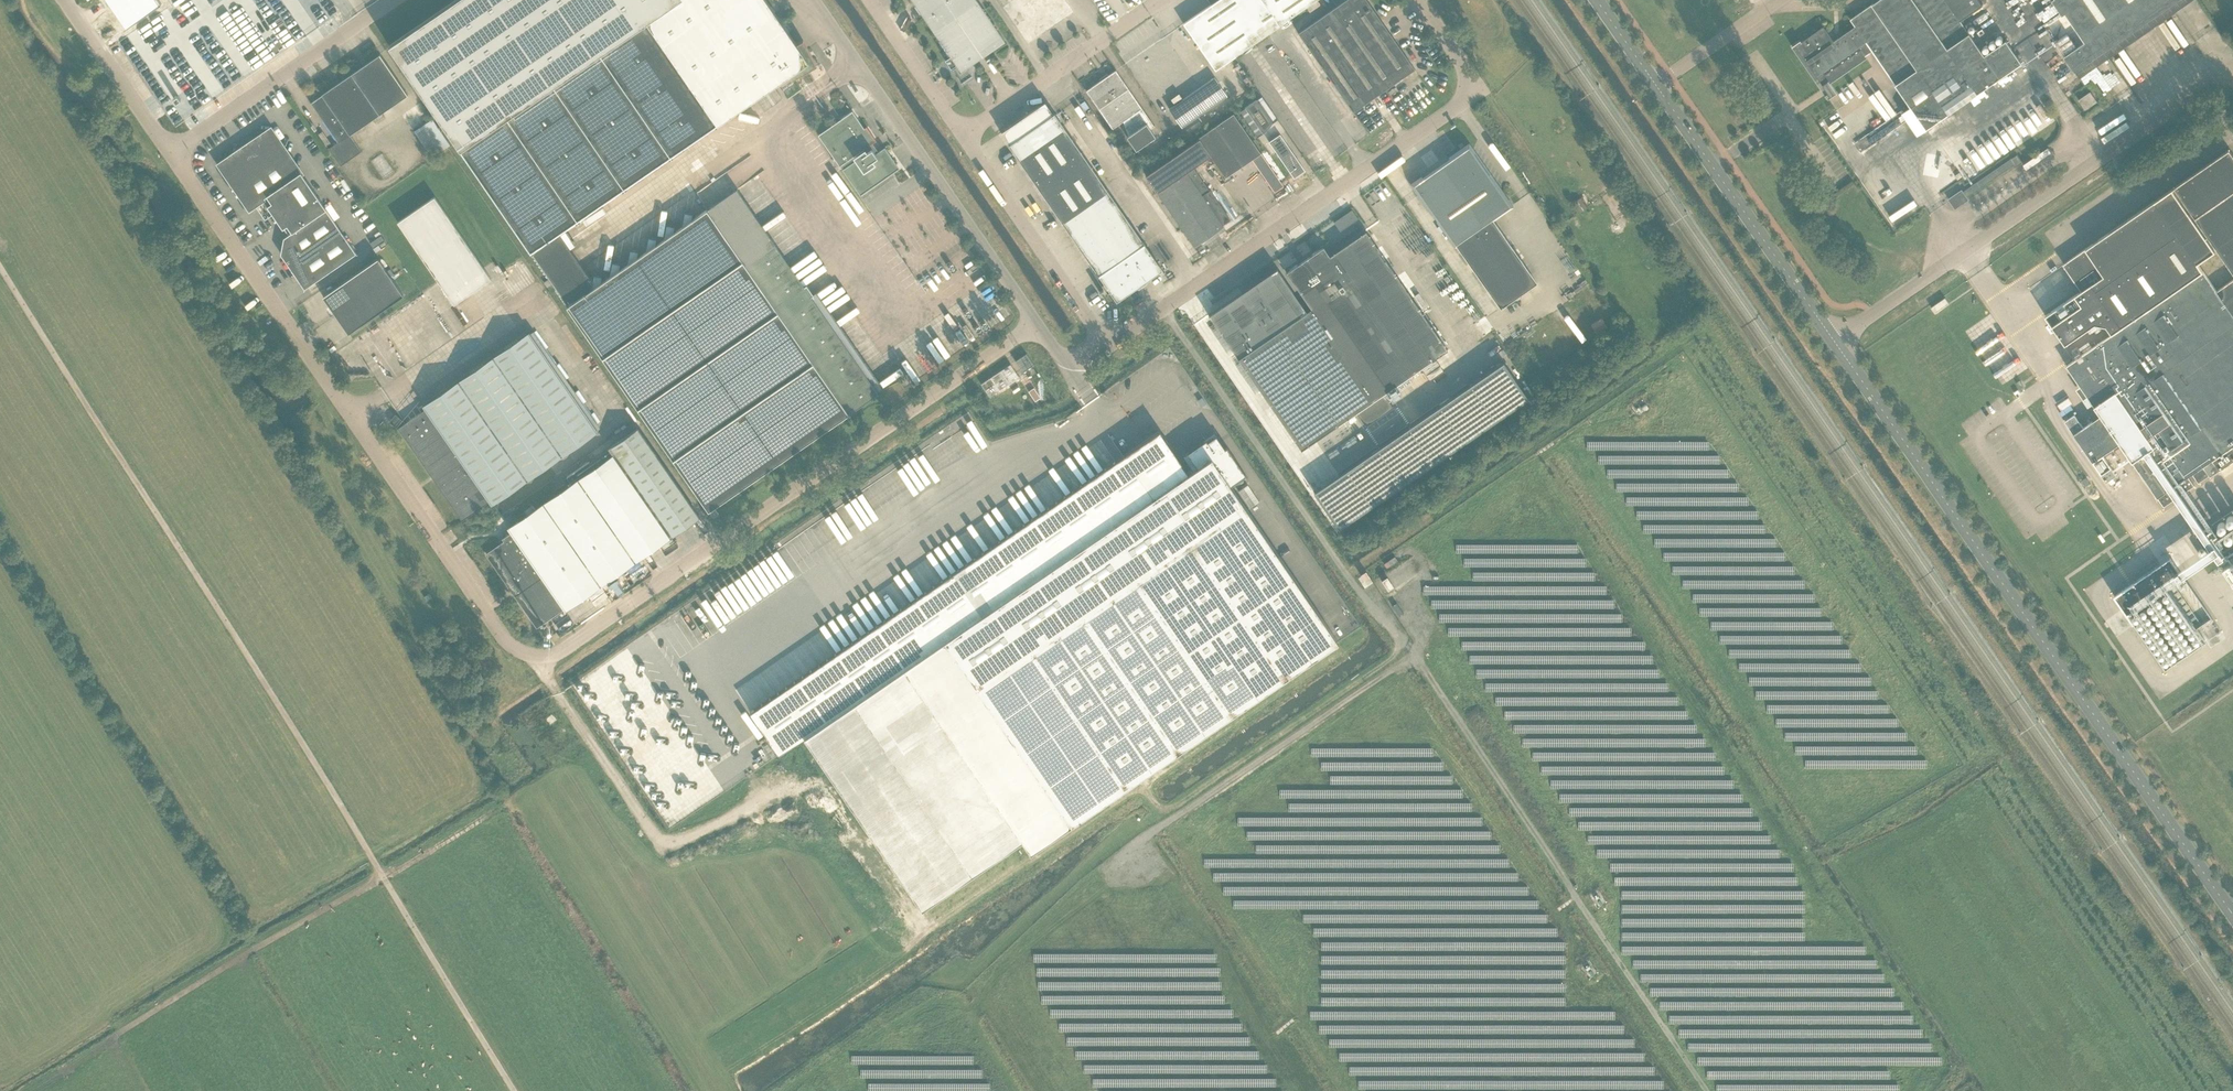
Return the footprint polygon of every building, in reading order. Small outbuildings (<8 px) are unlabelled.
[(158,0),(107,0),(126,28),(161,4),(158,0)] [(389,46),(459,149),(531,252),(568,305),(595,286),(588,276),(566,244),(558,233),(597,206),(604,201),(643,174),(651,169),(689,143),(697,137),(717,124),(776,83),(809,60),(767,0),(456,0),(389,46)] [(938,37),(936,38),(949,58),(946,60),(951,68),(957,64),(961,70),(976,60),(987,53),(1005,40),(977,0),(912,0),(938,37)] [(1185,23),(1195,38),(1216,69),(1317,0),(1219,0),(1212,5),(1185,23)] [(1415,69),(1380,18),(1367,0),(1345,0),(1336,7),(1299,32),(1353,111),(1384,90),(1415,69)] [(1792,46),(1828,99),(1837,93),(1830,83),(1867,58),(1865,56),(1872,50),(1926,129),(2022,63),(2007,40),(1985,55),(1961,20),(1982,5),(1979,0),(1878,0),(1850,19),(1855,26),(1834,41),(1823,26),(1802,41),(1801,40),(1792,46)] [(2063,15),(2065,13),(2085,41),(2063,57),(2074,72),(2177,0),(2052,0),(2063,15)] [(348,135),(407,95),(379,55),(320,95),(321,96),(310,103),(337,143),(328,149),(340,166),(360,152),(348,135)] [(1151,129),(1155,126),(1117,70),(1087,90),(1113,128),(1124,120),(1129,134),(1127,136),(1136,150),(1156,136),(1151,129)] [(1227,95),(1214,77),(1169,108),(1182,126),(1227,95)] [(1253,92),(1258,98),(1246,107),(1240,111),(1258,137),(1266,132),(1273,123),(1272,122),(1278,119),(1257,89),(1253,92)] [(2086,109),(2097,101),(2091,92),(2079,100),(2086,109)] [(1011,143),(1010,144),(1118,299),(1164,267),(1055,112),(1054,113),(1046,100),(1002,131),(1011,143)] [(841,166),(844,164),(846,167),(844,169),(862,195),(893,173),(891,171),(897,167),(890,158),(893,156),(886,147),(877,154),(873,149),(871,150),(869,147),(877,141),(868,127),(865,128),(853,111),(819,135),(841,166)] [(1195,142),(1206,158),(1211,155),(1227,177),(1253,159),(1275,190),(1282,186),(1234,113),(1215,127),(1216,128),(1195,142)] [(263,199),(273,213),(288,235),(284,259),(304,289),(356,253),(270,129),(218,165),(249,209),(263,199)] [(1281,134),(1270,141),(1295,178),(1306,170),(1281,134)] [(1195,142),(1147,175),(1158,192),(1156,193),(1162,201),(1164,200),(1196,245),(1224,226),(1223,225),(1231,219),(1195,167),(1206,158),(1195,142)] [(1536,282),(1492,218),(1510,205),(1509,203),(1509,201),(1507,197),(1504,197),(1468,145),(1413,184),(1455,244),(1499,307),(1536,282)] [(2229,149),(2173,187),(2232,274),(2232,155),(2229,149)] [(2022,162),(2017,154),(1964,191),(1963,190),(1952,198),(1957,206),(1969,198),(1967,196),(2015,163),(2016,165),(2022,162)] [(595,286),(568,305),(710,511),(879,394),(737,189),(595,286)] [(2045,315),(2065,344),(2095,323),(2106,325),(2111,333),(2065,365),(2100,414),(2082,427),(2072,434),(2092,462),(2102,455),(2119,443),(2162,506),(2193,484),(2187,475),(2191,472),(2198,481),(2209,474),(2209,475),(2219,468),(2220,470),(2232,461),(2232,279),(2215,291),(2197,263),(2214,251),(2172,189),(2154,201),(2064,264),(2082,290),(2045,315)] [(454,304),(491,279),(434,197),(397,222),(454,304)] [(1352,209),(1345,214),(1351,223),(1358,218),(1352,209)] [(1330,254),(1324,245),(1287,270),(1312,306),(1239,356),(1302,447),(1356,409),(1365,423),(1393,404),(1384,390),(1447,347),(1366,229),(1330,254)] [(404,295),(378,258),(323,296),(349,333),(404,295)] [(1949,292),(1935,302),(1939,307),(1952,298),(1949,292)] [(491,503),(596,430),(529,334),(424,407),(426,409),(407,422),(407,423),(400,428),(462,518),(471,512),(471,513),(490,501),(491,503)] [(1026,368),(1037,361),(1029,350),(1019,357),(1026,368)] [(1014,361),(1004,368),(984,381),(992,393),(1022,374),(1014,361)] [(1503,362),(1314,492),(1339,528),(1528,398),(1503,362)] [(1035,401),(1040,397),(1034,387),(1029,391),(1035,401)] [(1202,397),(1198,400),(1202,406),(1206,403),(1202,397)] [(2073,414),(2063,421),(2072,434),(2082,427),(2073,414)] [(945,636),(1071,820),(1338,638),(1231,482),(1247,471),(1228,443),(1226,444),(1217,431),(1208,437),(1207,436),(1188,449),(1198,463),(1191,468),(1162,427),(751,707),(780,749),(945,636)] [(501,545),(487,554),(516,595),(515,596),(537,627),(565,608),(566,609),(670,536),(695,519),(699,516),(637,429),(609,449),(614,456),(568,488),(565,484),(559,488),(562,492),(520,521),(513,511),(504,518),(511,527),(510,528),(510,529),(512,532),(509,535),(502,539),(505,542),(501,545)] [(2197,536),(2211,557),(2222,550),(2207,528),(2197,536)] [(2170,557),(2114,596),(2127,615),(2183,576),(2170,557)] [(2221,567),(2232,584),(2232,558),(2221,567)]
